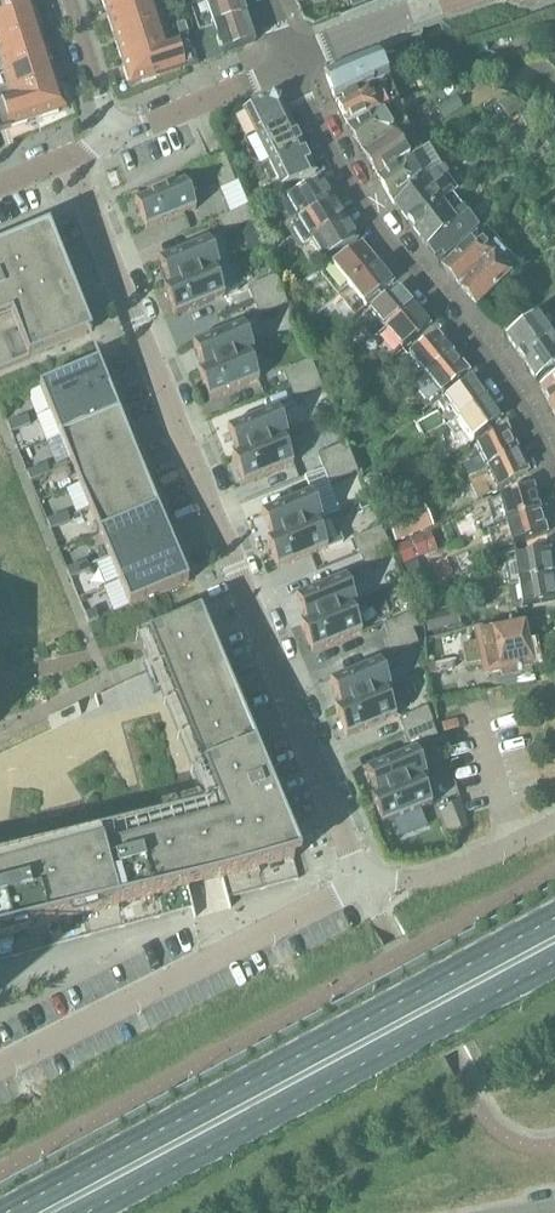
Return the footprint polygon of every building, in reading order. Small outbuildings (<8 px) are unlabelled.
[(5,15),(5,16),(36,6),(34,0),(0,0),(5,15)] [(105,10),(133,0),(101,0),(105,10)] [(112,34),(161,18),(155,0),(133,0),(105,10),(112,34)] [(213,28),(246,16),(241,0),(210,0),(204,2),(213,28)] [(44,31),(36,6),(5,16),(5,15),(0,16),(0,45),(44,31)] [(246,16),(213,28),(221,53),(255,42),(246,16)] [(112,34),(120,60),(169,43),(168,42),(161,18),(112,34)] [(176,25),(180,38),(189,35),(185,22),(176,25)] [(4,71),(52,56),(44,31),(0,45),(0,59),(1,61),(0,61),(0,72),(4,71)] [(169,43),(120,60),(127,81),(129,81),(131,84),(141,81),(142,83),(156,79),(198,65),(189,35),(180,38),(168,42),(169,43)] [(335,101),(388,81),(387,79),(386,79),(379,60),(377,54),(379,53),(377,50),(324,71),(335,101)] [(11,95),(12,96),(60,81),(52,56),(4,71),(8,86),(0,89),(0,99),(11,95)] [(0,99),(0,130),(9,128),(10,128),(58,113),(57,111),(66,108),(63,97),(65,96),(60,81),(12,96),(11,95),(0,99)] [(335,101),(347,125),(379,111),(377,106),(395,99),(388,81),(335,101)] [(244,111),(256,137),(290,121),(279,99),(280,99),(273,96),(273,97),(244,111)] [(347,125),(362,152),(395,135),(380,111),(379,111),(347,125)] [(256,137),(269,163),(303,147),(290,121),(256,137)] [(362,152),(378,178),(409,160),(395,135),(362,152)] [(303,147),(269,163),(282,190),(315,174),(303,147)] [(224,155),(214,159),(209,161),(221,189),(235,184),(224,155)] [(378,178),(394,206),(423,183),(409,160),(378,178)] [(394,206),(410,227),(441,203),(456,191),(440,170),(424,182),(423,183),(394,206)] [(146,230),(196,210),(184,181),(135,202),(146,230)] [(285,202),(298,223),(333,201),(320,181),(285,202)] [(298,223),(310,242),(345,221),(333,201),(298,223)] [(441,203),(410,227),(427,248),(434,257),(446,247),(450,252),(478,228),(468,216),(457,224),(441,203)] [(253,222),(248,208),(247,207),(219,219),(224,233),(253,222)] [(345,221),(310,242),(323,263),(358,241),(345,221)] [(87,335),(92,333),(49,228),(0,248),(0,370),(87,335)] [(442,267),(460,287),(500,252),(494,245),(489,250),(476,236),(442,267)] [(215,271),(220,269),(220,268),(208,240),(159,260),(169,286),(170,287),(214,269),(215,271)] [(332,267),(348,287),(377,265),(361,245),(332,267)] [(500,252),(460,287),(477,307),(512,277),(500,263),(505,258),(500,252)] [(377,265),(348,287),(364,306),(393,284),(377,265)] [(169,286),(164,288),(175,316),(225,296),(215,271),(214,269),(170,287),(169,286)] [(282,291),(276,278),(276,276),(247,288),(253,302),(282,291)] [(370,313),(386,332),(414,308),(397,289),(370,313)] [(288,305),(282,292),(282,291),(253,302),(259,316),(288,305)] [(414,308),(386,332),(403,351),(430,327),(414,308)] [(506,337),(521,359),(551,338),(537,316),(506,337)] [(248,353),(249,355),(254,353),(243,324),(193,344),(203,370),(204,371),(248,353)] [(409,358),(425,377),(453,354),(436,334),(409,358)] [(551,338),(521,359),(536,381),(554,368),(554,343),(551,338)] [(259,380),(249,356),(249,355),(248,353),(204,371),(203,370),(198,372),(209,401),(259,380)] [(453,354),(425,377),(441,396),(469,373),(453,354)] [(317,374),(312,361),(311,360),(283,372),(288,386),(317,374)] [(50,412),(109,388),(98,362),(39,386),(50,412)] [(323,389),(317,376),(317,374),(288,386),(294,400),(323,389)] [(450,409),(459,422),(487,399),(473,378),(445,401),(438,407),(444,414),(450,409)] [(553,411),(554,410),(554,379),(540,388),(553,411)] [(60,436),(118,412),(119,412),(109,388),(50,412),(60,436)] [(487,399),(459,422),(473,443),(501,419),(487,399)] [(282,438),(283,439),(288,437),(277,408),(227,429),(237,454),(238,456),(282,438)] [(70,460),(128,436),(129,436),(119,412),(118,412),(60,436),(70,460)] [(416,426),(424,440),(446,428),(438,414),(416,426)] [(31,425),(28,417),(27,416),(17,420),(18,421),(21,429),(31,425)] [(21,429),(18,421),(17,420),(7,424),(11,433),(21,429)] [(517,450),(507,428),(476,448),(481,458),(463,466),(469,479),(487,470),(517,450)] [(79,485),(138,461),(129,436),(128,436),(70,460),(79,485)] [(293,465),(283,440),(283,439),(282,438),(238,456),(237,454),(232,456),(244,485),(293,465)] [(352,458),(347,445),(346,444),(318,455),(324,470),(352,458)] [(517,450),(487,470),(498,493),(528,473),(517,450)] [(358,473),(353,459),(352,458),(324,470),(330,484),(358,473)] [(89,509),(148,485),(138,461),(79,485),(89,509)] [(50,473),(47,466),(47,464),(37,469),(37,470),(40,477),(50,473)] [(40,477),(37,470),(37,469),(27,473),(31,482),(40,477)] [(99,533),(158,509),(148,485),(89,509),(99,533)] [(498,499),(505,523),(539,511),(532,486),(498,499)] [(317,522),(317,523),(323,521),(311,493),(261,513),(272,538),(272,540),(317,522)] [(109,557),(168,534),(168,533),(158,509),(99,533),(109,557)] [(539,511),(505,523),(494,527),(501,551),(512,547),(546,535),(539,511)] [(70,522),(67,514),(67,513),(57,517),(57,518),(60,526),(70,522)] [(388,526),(396,546),(423,534),(414,515),(388,526)] [(60,526),(57,518),(57,517),(47,521),(51,530),(60,526)] [(328,549),(318,524),(317,523),(317,522),(272,540),(272,538),(266,541),(278,569),(328,549)] [(387,542),(382,529),(382,528),(353,539),(359,554),(387,542)] [(119,582),(178,558),(168,533),(168,534),(109,557),(119,582)] [(396,548),(403,564),(437,550),(430,533),(396,548)] [(393,556),(388,543),(387,542),(359,554),(365,568),(393,556)] [(513,560),(518,584),(553,576),(549,552),(513,560)] [(129,607),(188,583),(178,558),(119,582),(129,607)] [(90,571),(87,563),(86,562),(76,566),(77,567),(80,575),(90,571)] [(405,568),(414,589),(425,584),(416,563),(405,568)] [(80,575),(77,567),(76,566),(67,570),(70,579),(80,575)] [(518,584),(521,608),(554,601),(554,591),(553,576),(518,584)] [(351,606),(351,607),(357,605),(345,577),(296,597),(306,623),(307,624),(351,606)] [(362,633),(352,608),(351,607),(351,606),(307,624),(306,623),(301,625),(312,653),(362,633)] [(434,631),(435,635),(438,635),(460,629),(456,609),(424,616),(428,632),(434,631)] [(89,623),(99,619),(95,610),(85,614),(89,623)] [(148,634),(162,669),(157,672),(131,682),(86,704),(0,746),(0,959),(193,908),(189,889),(205,885),(221,881),(227,899),(298,880),(294,861),(301,859),(200,613),(148,634)] [(418,628),(412,614),(412,613),(384,625),(389,639),(412,630),(413,630),(418,628)] [(463,658),(471,656),(529,644),(524,621),(490,629),(493,641),(461,648),(463,658)] [(413,631),(413,630),(412,630),(389,639),(384,641),(390,656),(418,644),(413,631)] [(425,637),(426,666),(444,662),(438,635),(435,635),(425,637)] [(529,644),(471,656),(473,666),(497,661),(499,673),(533,666),(529,644)] [(450,660),(444,662),(426,666),(426,676),(452,670),(450,660)] [(385,690),(385,691),(386,692),(391,689),(380,661),(330,681),(340,707),(341,708),(385,690)] [(396,717),(386,692),(385,691),(385,690),(341,708),(340,707),(335,709),(346,738),(396,717)] [(433,723),(433,721),(427,708),(399,719),(405,733),(405,734),(432,723),(433,723)] [(437,737),(437,736),(432,723),(405,734),(405,733),(403,734),(409,749),(437,737)] [(366,770),(376,795),(377,797),(421,779),(422,780),(427,778),(415,749),(366,770)] [(432,806),(422,781),(422,780),(421,779),(377,797),(376,795),(371,797),(382,826),(432,806)] [(451,804),(441,808),(436,810),(448,838),(456,835),(463,833),(451,804)]
